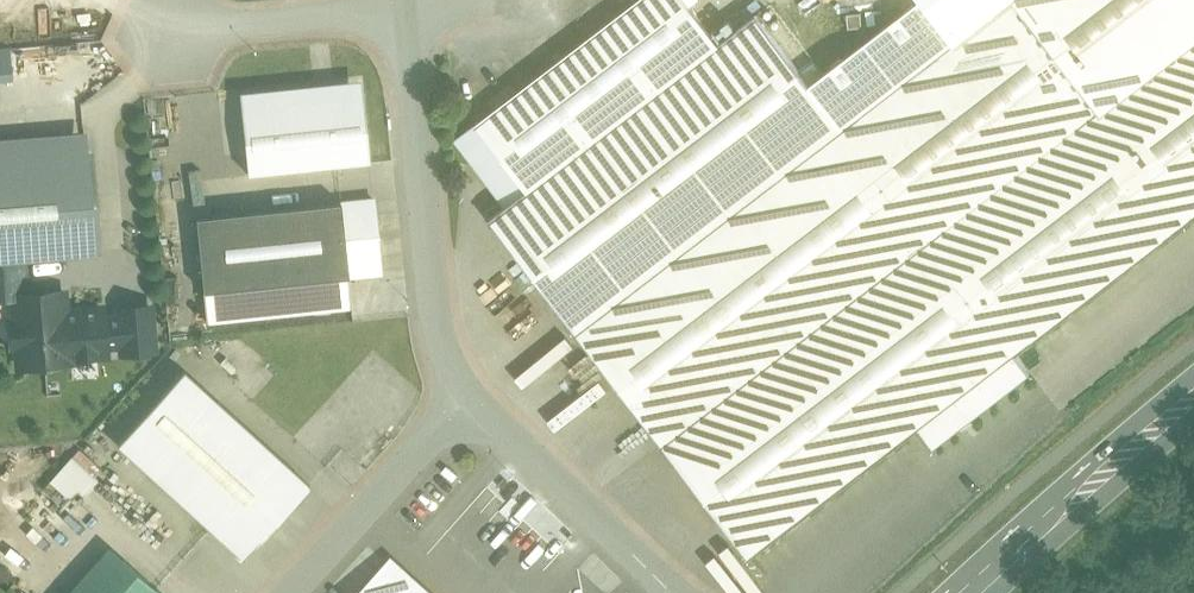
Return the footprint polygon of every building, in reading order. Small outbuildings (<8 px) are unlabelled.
[(476,123),(528,191),(719,45),(685,0),(638,0),(476,123)] [(815,91),(842,127),(1008,0),(931,0),(815,91)] [(842,127),(928,239),(1016,354),(1186,224),(1014,0),(1008,0),(842,127)] [(1186,224),(1193,217),(1193,0),(1014,0),(1186,224)] [(815,91),(757,16),(719,45),(528,191),(509,205),(490,219),(662,443),(928,239),(842,127),(815,91)] [(241,98),(250,182),(373,168),(364,85),(241,98)] [(528,191),(476,123),(458,138),(509,205),(528,191)] [(0,147),(0,258),(23,256),(98,250),(89,139),(0,147)] [(373,199),(341,202),(349,276),(381,273),(373,199)] [(341,202),(196,217),(204,291),(349,276),(341,202)] [(928,239),(662,443),(750,557),(920,428),(934,447),(1031,373),(1016,354),(928,239)] [(0,258),(0,298),(14,296),(14,294),(26,293),(23,256),(0,258)] [(349,276),(204,291),(207,321),(352,306),(349,276)] [(26,293),(14,294),(14,296),(16,321),(9,321),(11,345),(18,344),(19,365),(69,362),(69,357),(93,355),(89,310),(65,312),(64,291),(26,293)] [(311,485),(183,371),(117,443),(245,558),(311,485)] [(73,592),(161,592),(113,549),(73,592)] [(387,562),(359,592),(422,592),(387,562)]
